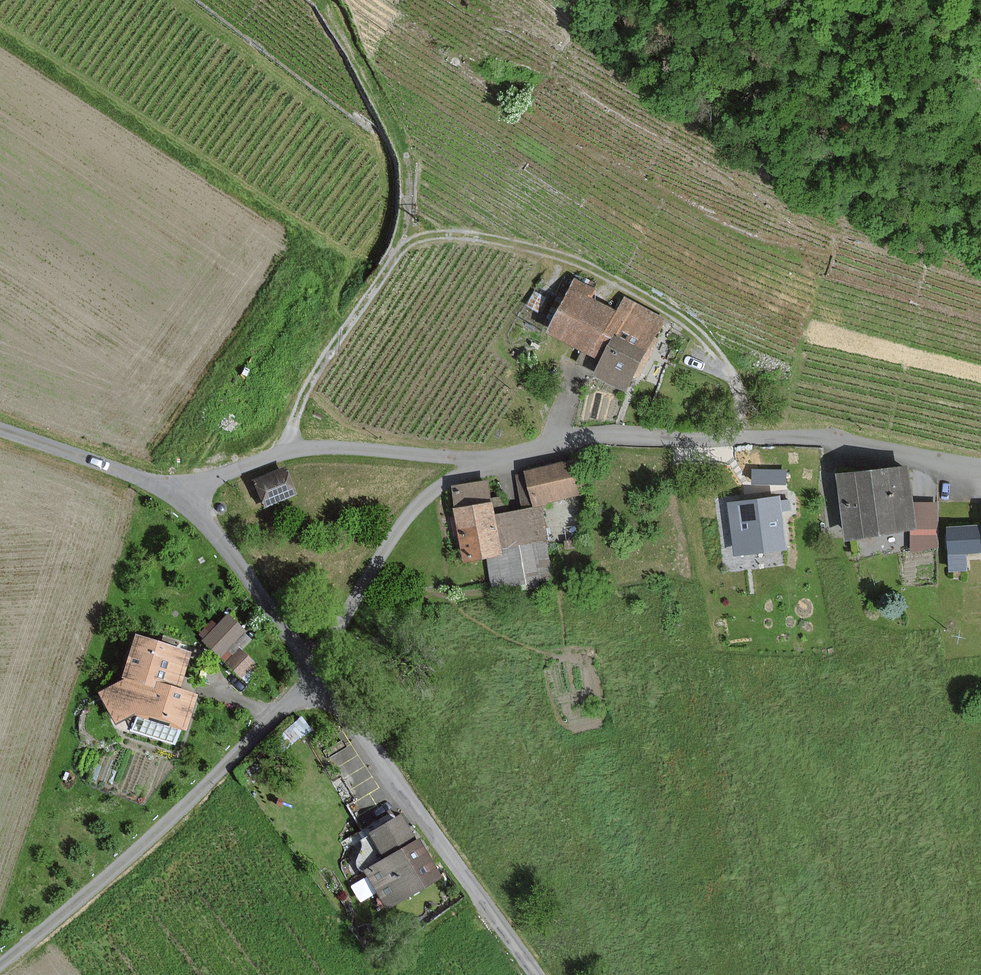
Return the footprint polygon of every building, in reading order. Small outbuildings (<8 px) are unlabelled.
[(597,292),(592,290),(575,282),(549,335),(603,361),(596,377),(628,392),(663,320),(624,301),(617,314),(592,302),(597,292)] [(577,462),(526,473),(533,504),(584,493),(577,462)] [(756,477),(788,475),(787,464),(755,466),(756,477)] [(842,474),(850,537),(912,528),(914,548),(936,546),(935,503),(915,505),(909,465),(842,474)] [(296,495),(286,472),(255,484),(265,507),(296,495)] [(497,515),(490,482),(452,489),(465,559),(484,556),(490,587),(547,576),(534,508),(497,515)] [(784,547),(778,498),(729,504),(735,553),(784,547)] [(977,525),(972,526),(947,527),(949,573),(966,572),(965,555),(979,555),(977,525)] [(242,635),(225,618),(201,642),(218,659),(242,635)] [(110,722),(133,714),(181,730),(192,695),(175,690),(187,654),(132,637),(118,682),(95,693),(110,722)] [(250,666),(235,653),(223,666),(237,679),(250,666)] [(385,910),(435,878),(412,842),(408,844),(393,821),(369,836),(383,859),(361,873),(385,910)]
